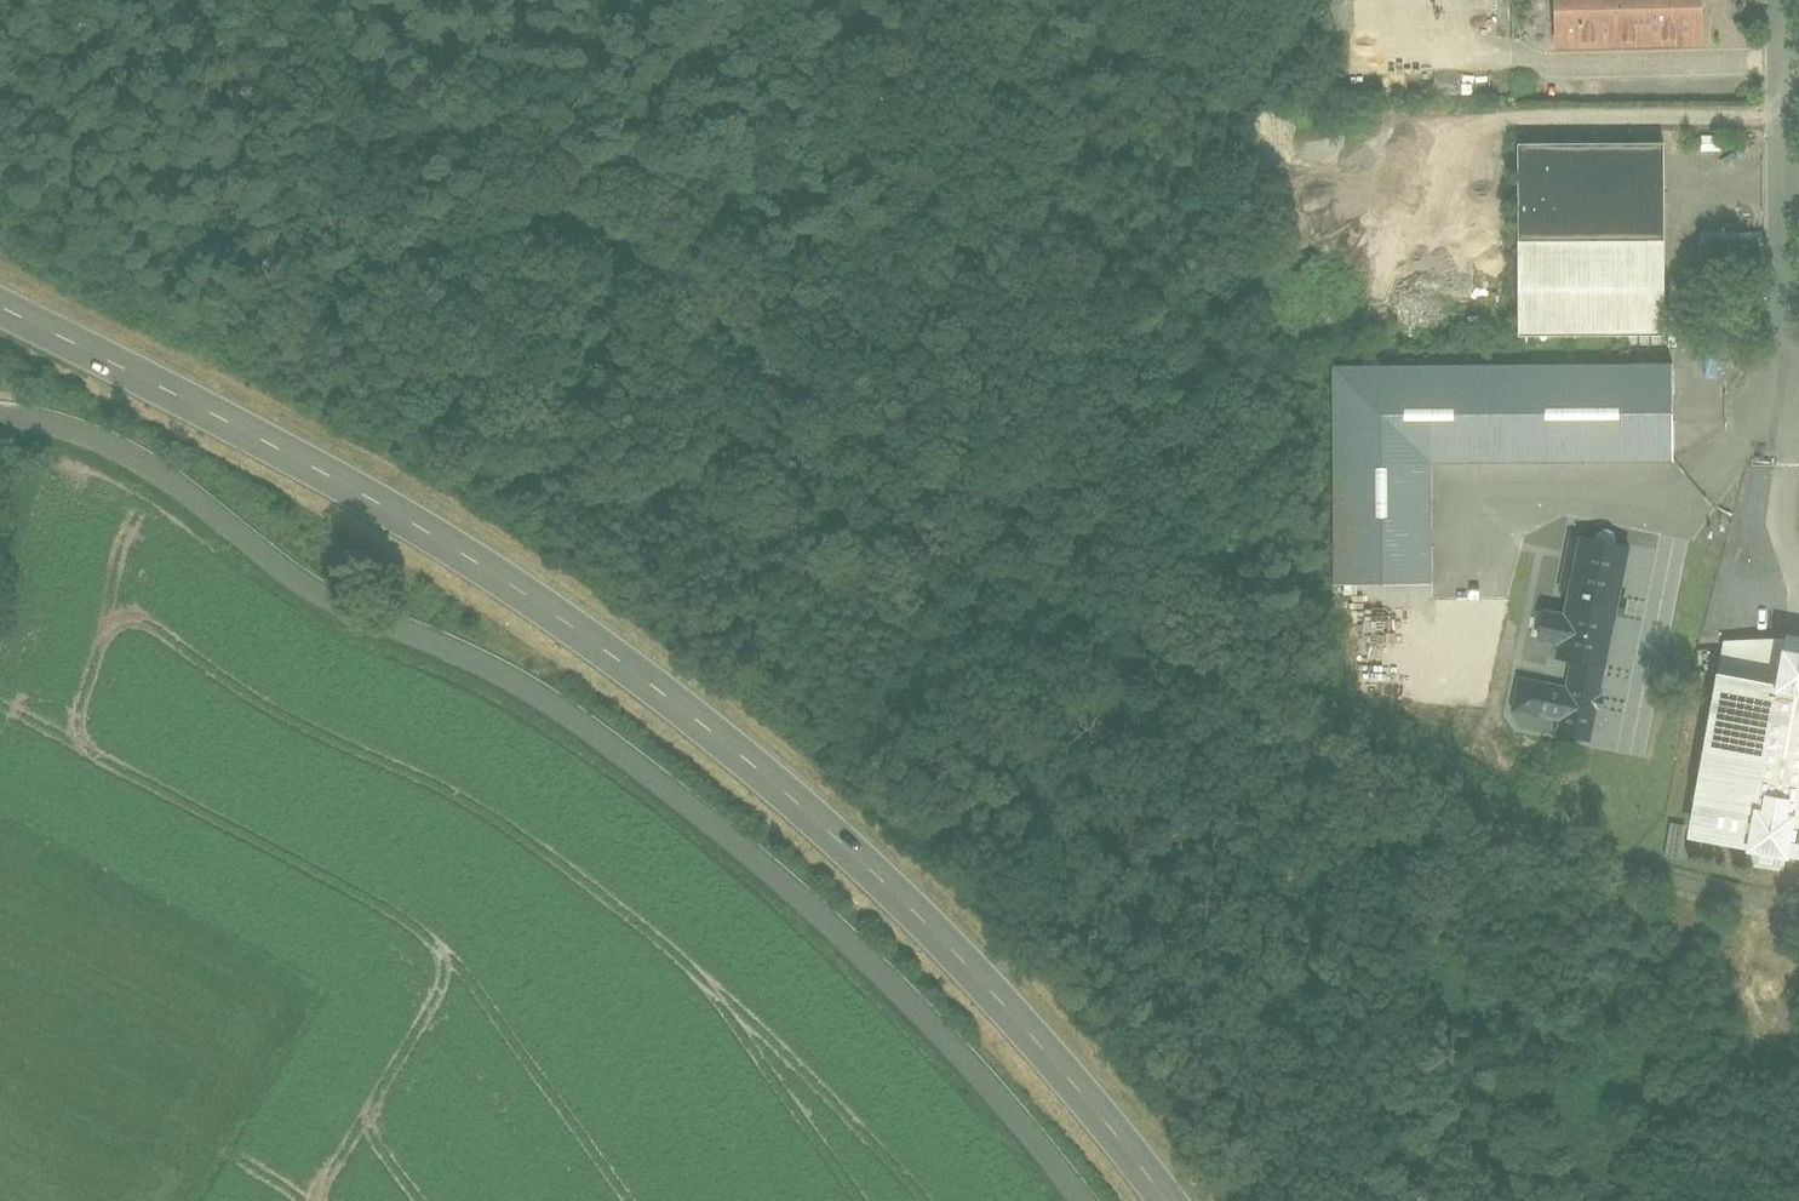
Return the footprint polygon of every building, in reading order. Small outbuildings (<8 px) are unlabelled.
[(1564,52),(1695,49),(1694,0),(1563,0),(1564,52)] [(1667,335),(1667,145),(1521,145),(1521,335),(1543,335),(1667,335)] [(1673,362),(1334,363),(1334,583),(1432,583),(1432,461),(1674,460),(1673,362)] [(1594,745),(1631,548),(1578,538),(1564,614),(1539,610),(1533,642),(1556,647),(1553,662),(1568,665),(1564,686),(1518,678),(1512,713),(1559,722),(1556,738),(1594,745)] [(1720,678),(1696,834),(1798,850),(1798,634),(1784,629),(1784,687),(1720,678)] [(1641,701),(1637,718),(1626,715),(1617,750),(1644,756),(1657,705),(1641,701)]
